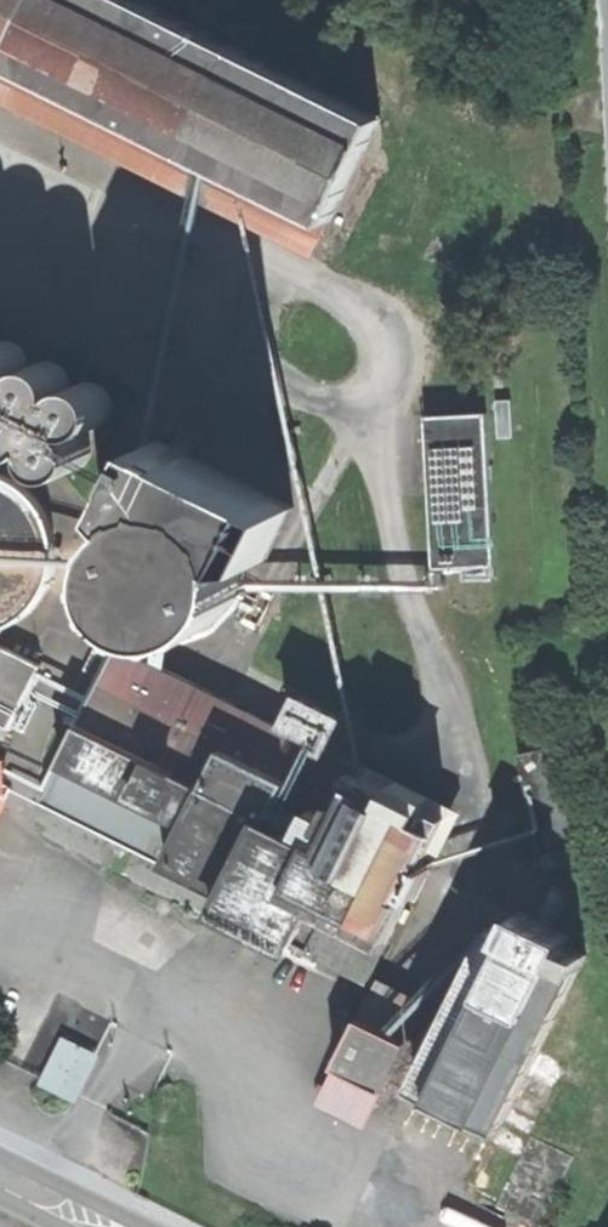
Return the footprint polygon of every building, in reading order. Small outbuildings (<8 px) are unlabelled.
[(316,240),(329,215),(354,224),(399,134),(379,114),(322,86),(332,62),(252,22),(248,30),(203,0),(0,0),(0,65),(178,156),(184,145),(237,171),(233,182),(301,231),(316,240)] [(316,240),(301,231),(233,182),(237,171),(184,145),(178,156),(0,65),(0,99),(314,255),(321,242),(316,240)] [(26,361),(23,353),(17,347),(12,344),(2,342),(0,343),(0,388),(3,388),(12,386),(20,381),(25,373),(26,361)] [(66,383),(64,376),(59,370),(53,366),(46,364),(38,364),(31,367),(26,372),(22,378),(20,386),(21,393),(25,400),(30,405),(37,409),(45,409),(52,408),(59,404),(64,398),(66,390),(66,383)] [(108,414),(109,402),(106,394),(100,388),(95,385),(86,383),(77,385),(69,391),(66,396),(63,405),(64,413),(67,419),(71,424),(78,428),(86,429),(96,427),(103,422),(108,414)] [(522,434),(521,398),(508,399),(509,434),(522,434)] [(46,436),(47,424),(43,416),(38,410),(32,407),(23,405),(15,407),(7,412),(3,418),(1,427),(2,435),(5,441),(9,446),(15,450),(24,451),(33,449),(41,444),(46,436)] [(87,457),(88,445),(84,437),(79,431),(73,428),(64,426),(56,428),(48,433),(44,439),(42,448),(43,456),(46,462),(50,466),(56,470),(65,472),(74,470),(82,464),(87,457)] [(153,627),(185,633),(216,622),(243,594),(250,558),(270,556),(296,504),(162,438),(129,501),(138,515),(121,536),(116,567),(126,604),(153,627)] [(44,661),(0,638),(5,625),(16,620),(31,610),(45,595),(54,577),(59,560),(60,543),(56,526),(50,512),(42,499),(28,486),(11,475),(0,472),(0,751),(44,661)] [(223,908),(365,979),(408,894),(417,899),(433,868),(424,863),(446,817),(365,777),(370,768),(243,705),(253,685),(241,679),(231,699),(120,645),(79,727),(60,719),(54,730),(73,740),(45,796),(231,891),(223,908)] [(539,856),(575,848),(550,747),(515,756),(539,856)] [(10,787),(7,757),(0,753),(0,806),(10,787)] [(385,1094),(488,1147),(587,951),(585,939),(584,935),(572,929),(569,934),(485,889),(385,1094)] [(361,1129),(422,1006),(373,982),(311,1104),(361,1129)] [(25,1063),(40,1071),(76,1000),(60,992),(25,1063)] [(79,1099),(100,1055),(73,1042),(64,1060),(53,1055),(41,1081),(79,1099)] [(496,1202),(539,1224),(577,1154),(534,1131),(496,1202)]
